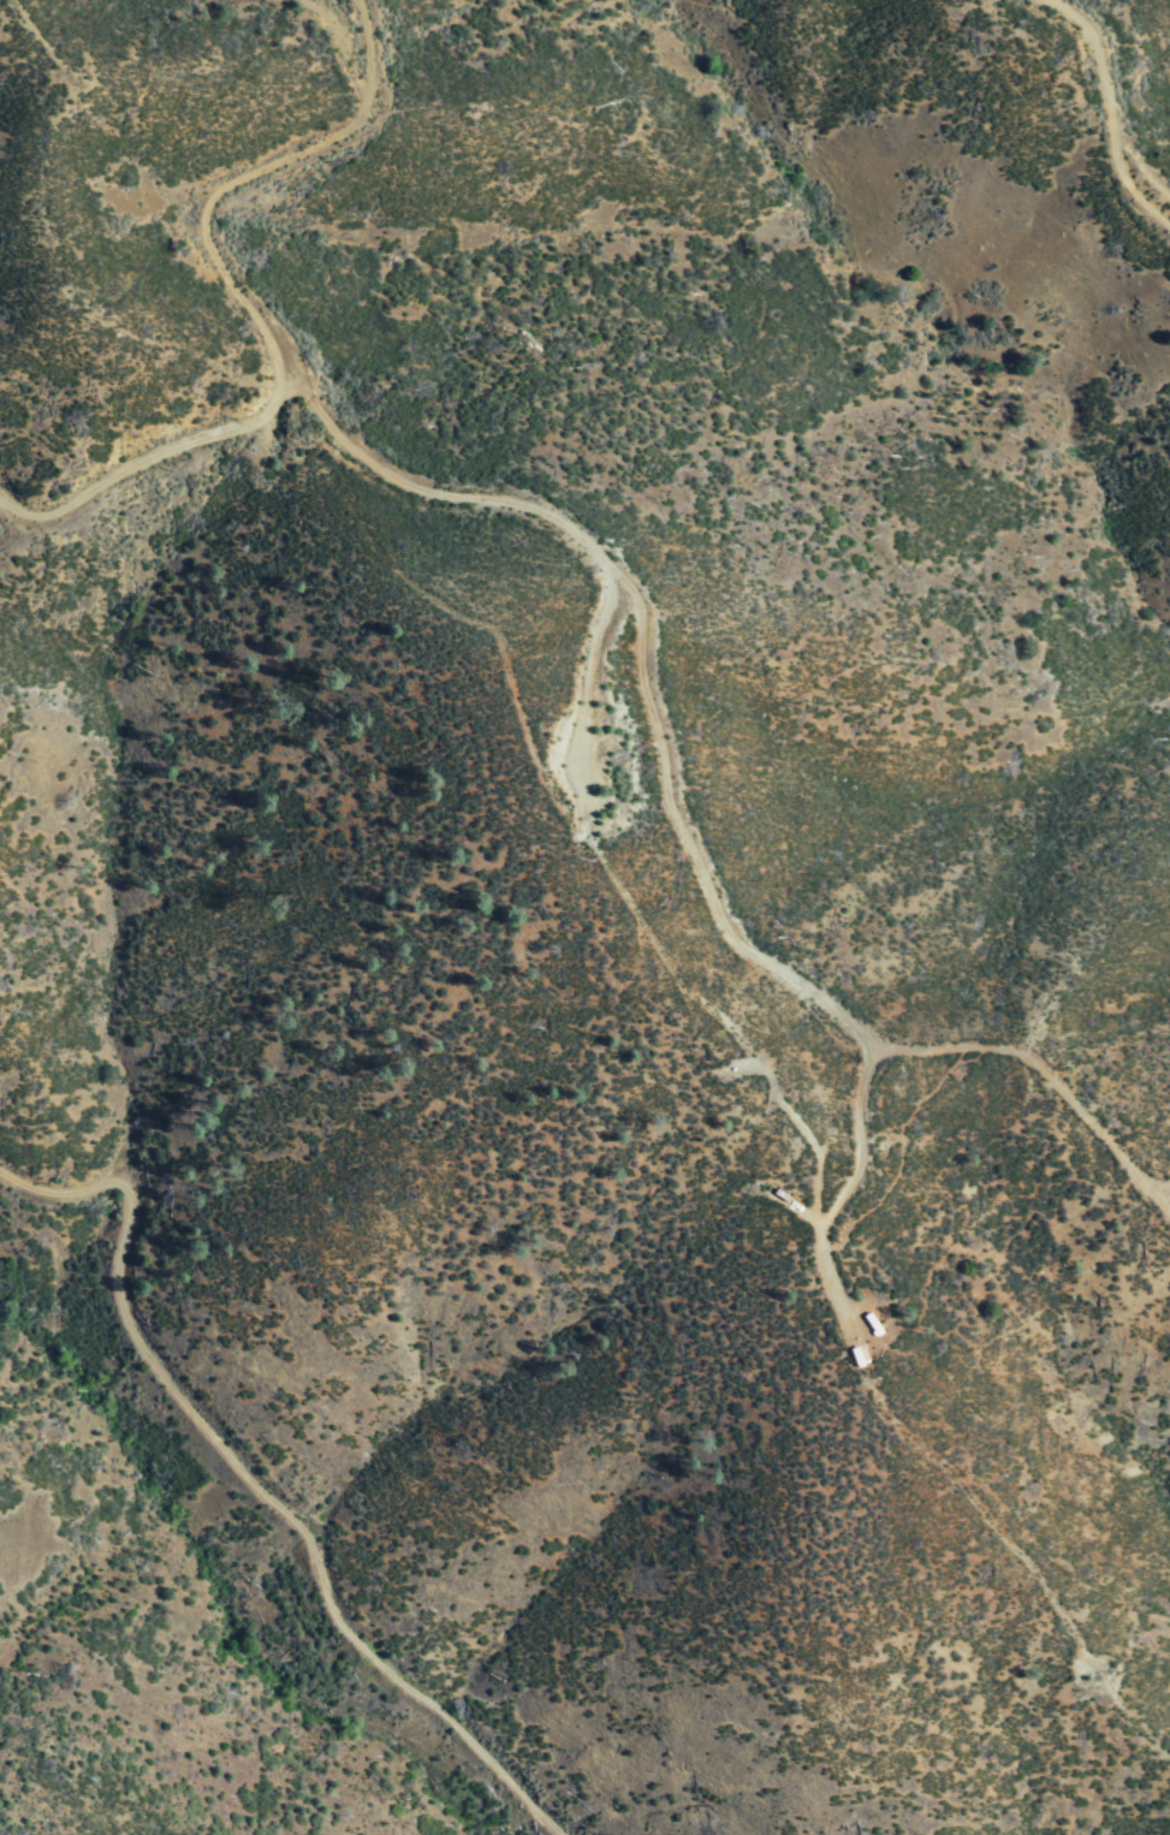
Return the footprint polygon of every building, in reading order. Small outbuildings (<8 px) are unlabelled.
[(873,1337),(879,1335),(874,1322),(868,1324),(873,1337)]
